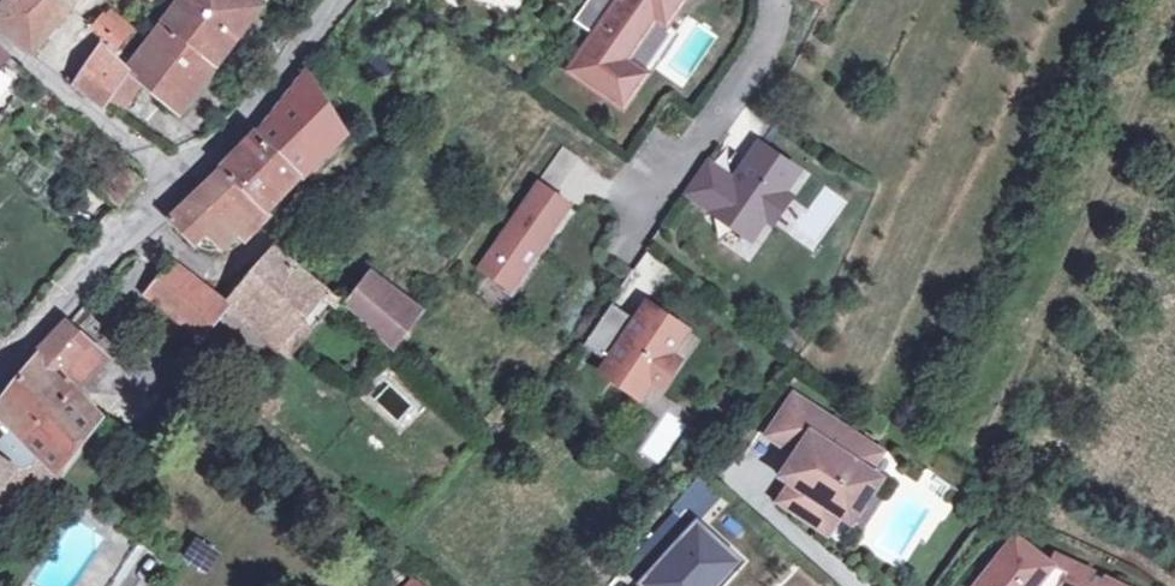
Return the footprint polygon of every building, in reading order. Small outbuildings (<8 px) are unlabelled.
[(76,0),(12,0),(0,15),(0,27),(35,54),(76,0)] [(128,70),(144,83),(181,112),(261,8),(251,0),(181,0),(128,70)] [(575,19),(594,33),(568,69),(614,101),(630,78),(620,71),(628,60),(657,19),(667,26),(686,0),(639,0),(639,1),(637,0),(588,0),(575,19)] [(95,30),(108,40),(121,24),(108,14),(95,30)] [(121,24),(108,40),(119,50),(132,33),(121,24)] [(9,57),(0,49),(0,69),(9,57)] [(129,74),(126,72),(103,49),(77,87),(105,108),(111,100),(129,74)] [(628,60),(620,71),(630,78),(614,101),(623,107),(648,74),(628,60)] [(129,74),(111,100),(124,109),(144,83),(128,70),(126,72),(129,74)] [(208,234),(226,250),(240,236),(244,240),(269,213),(301,178),(329,154),(345,136),(305,73),(281,108),(258,134),(224,168),(220,172),(172,219),(171,221),(196,246),(208,234)] [(709,164),(688,193),(752,239),(766,218),(772,222),(790,197),(784,192),(798,172),(759,145),(734,181),(709,164)] [(116,202),(137,179),(113,159),(93,182),(116,202)] [(548,218),(558,225),(571,207),(538,183),(530,194),(554,210),(548,218)] [(477,269),(510,292),(527,269),(513,259),(524,245),(537,254),(558,225),(548,218),(554,210),(530,194),(477,269)] [(513,259),(527,269),(537,254),(524,245),(513,259)] [(284,346),(329,293),(278,251),(230,306),(173,262),(146,295),(201,337),(225,308),(229,311),(235,305),(284,346)] [(420,315),(374,279),(348,309),(393,351),(420,315)] [(329,293),(284,346),(295,355),(340,302),(329,293)] [(608,363),(602,373),(641,399),(653,382),(662,388),(679,362),(671,355),(687,331),(660,313),(653,323),(644,326),(637,321),(612,304),(583,347),(608,363)] [(648,304),(637,321),(644,326),(653,323),(660,313),(648,304)] [(0,408),(0,429),(6,422),(13,428),(0,442),(0,491),(2,488),(10,491),(23,492),(35,489),(43,486),(57,473),(59,474),(101,418),(78,394),(108,359),(68,324),(39,355),(40,357),(0,408)] [(862,464),(873,447),(799,397),(773,434),(800,453),(811,459),(794,483),(781,501),(820,527),(832,508),(843,515),(845,512),(847,514),(873,477),(870,475),(873,471),(862,464)] [(884,454),(873,447),(862,464),(873,471),(884,454)] [(811,459),(800,453),(784,476),(794,483),(811,459)] [(700,474),(674,505),(694,522),(720,491),(700,474)] [(882,483),(873,477),(847,514),(856,520),(882,483)] [(674,505),(676,512),(627,568),(646,585),(715,585),(738,561),(694,522),(674,505)] [(832,534),(843,515),(832,508),(820,527),(832,534)] [(1119,585),(1074,564),(1069,574),(1057,568),(1018,536),(978,585),(1118,585),(1119,585)]
